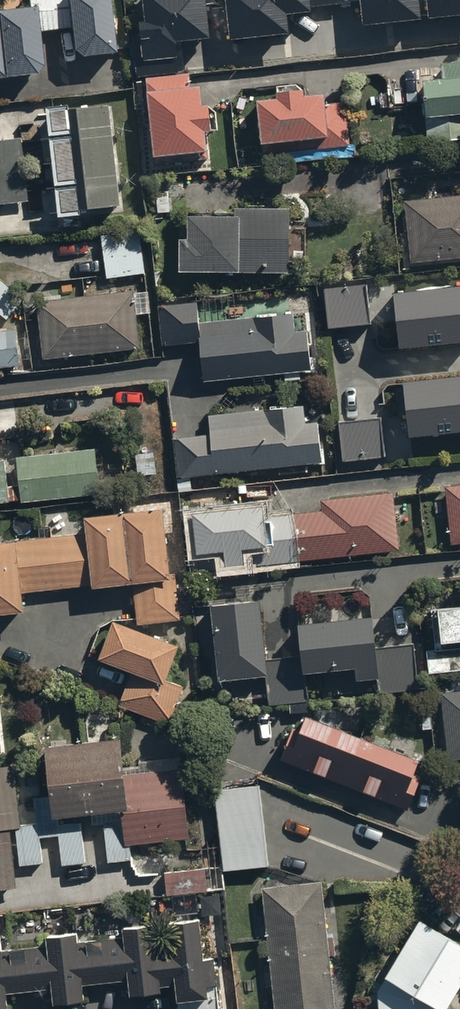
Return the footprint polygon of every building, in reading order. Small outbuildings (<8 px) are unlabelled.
[(31,11),(0,15),(0,82),(39,78),(44,70),(40,34),(72,30),(75,55),(83,61),(117,57),(110,0),(30,0),(31,11)] [(179,47),(213,43),(208,0),(145,0),(148,27),(141,27),(145,65),(181,61),(179,47)] [(232,46),(291,40),(289,20),(313,17),(312,10),(345,7),(344,0),(228,0),(232,46)] [(364,31),(423,24),(421,0),(361,0),(364,31)] [(431,24),(459,21),(459,0),(428,0),(431,24)] [(444,85),(424,87),(430,145),(459,143),(459,68),(442,69),(444,85)] [(209,157),(207,138),(213,137),(210,109),(204,110),(202,91),(192,92),(190,76),(147,80),(148,96),(150,96),(156,163),(209,157)] [(264,157),(351,148),(346,106),(326,108),(325,99),(306,101),(306,95),(279,98),(279,104),(259,106),(264,157)] [(82,216),(124,212),(112,106),(71,111),(82,216)] [(30,203),(23,139),(0,142),(0,206),(30,203)] [(412,267),(459,261),(459,199),(405,206),(412,267)] [(182,245),(182,277),(291,278),(291,213),(237,213),(237,222),(191,221),(191,245),(182,245)] [(102,237),(108,281),(146,276),(140,232),(102,237)] [(8,322),(25,301),(0,281),(0,315),(8,322)] [(324,291),(330,333),(373,328),(368,286),(324,291)] [(459,349),(459,292),(397,299),(403,355),(459,349)] [(38,304),(45,363),(142,353),(135,293),(38,304)] [(165,348),(201,344),(205,384),(313,373),(309,335),(296,336),(294,316),(201,326),(199,305),(161,309),(165,348)] [(22,369),(17,333),(0,335),(0,372),(22,369)] [(411,443),(459,438),(459,383),(405,389),(411,443)] [(319,425),(307,427),(304,408),(210,418),(212,437),(175,442),(180,482),(323,466),(319,425)] [(340,426),(344,465),(387,461),(383,421),(340,426)] [(97,452),(19,460),(23,505),(102,496),(97,452)] [(446,489),(453,548),(459,547),(459,488),(446,489)] [(265,520),(264,509),(192,517),(198,575),(401,553),(395,495),(322,503),(324,514),(265,520)] [(16,544),(16,547),(0,549),(0,621),(27,618),(25,596),(95,588),(96,594),(135,590),(139,628),(183,623),(178,578),(173,579),(166,515),(88,523),(89,536),(16,544)] [(301,631),(304,659),(269,663),(264,607),(214,612),(222,688),(268,683),(270,708),(311,704),(308,680),(358,675),(359,686),(380,683),(381,695),(420,691),(415,647),(378,651),(375,623),(301,631)] [(441,617),(444,649),(427,651),(430,677),(459,674),(459,615),(441,617)] [(101,666),(132,677),(121,708),(172,728),(186,690),(170,683),(182,652),(116,627),(101,666)] [(443,696),(449,764),(459,763),(459,694),(443,696)] [(309,723),(304,735),(296,731),(283,765),(409,813),(422,780),(418,779),(422,767),(309,723)] [(183,772),(129,778),(125,745),(49,753),(57,825),(124,818),(127,849),(191,842),(183,772)] [(19,891),(12,832),(24,831),(17,768),(0,770),(0,893),(19,891)] [(225,876),(271,871),(262,789),(216,794),(225,876)] [(206,872),(166,877),(168,899),(209,895),(206,872)] [(324,886),(264,892),(276,1008),(337,1008),(324,886)] [(379,995),(380,1008),(455,1008),(459,1001),(459,948),(424,926),(379,995)] [(179,991),(181,1008),(228,1008),(222,961),(207,962),(203,928),(171,931),(172,936),(159,938),(159,932),(127,935),(128,942),(81,947),(80,940),(51,943),(52,951),(6,956),(5,942),(0,942),(0,1008),(11,1008),(10,999),(56,994),(57,1008),(81,1008),(87,1008),(85,990),(132,985),(134,1004),(165,1000),(165,993),(179,991)]
